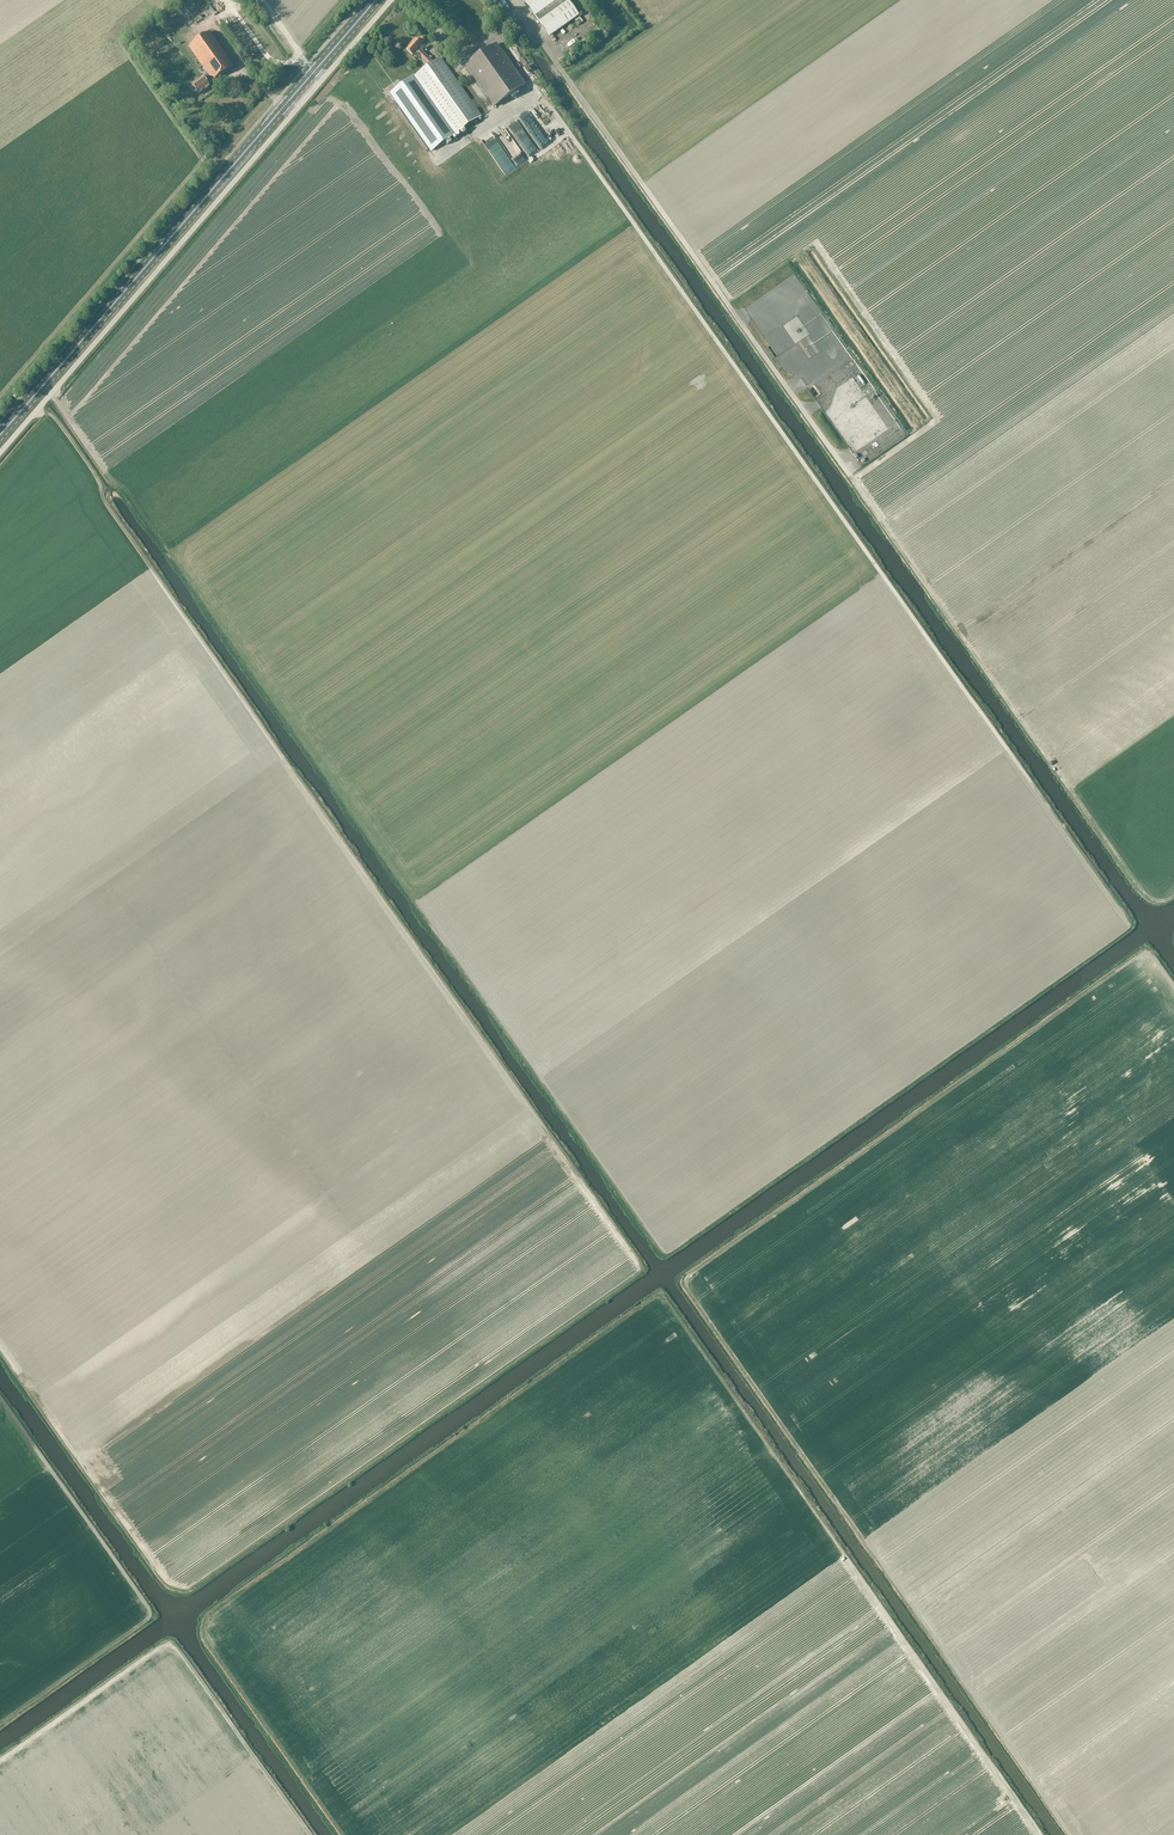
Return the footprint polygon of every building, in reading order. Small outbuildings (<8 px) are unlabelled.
[(576,10),(568,0),(527,0),(525,2),(550,37),(580,16),(576,10)] [(178,9),(172,14),(175,18),(181,13),(178,9)] [(583,22),(579,17),(574,20),(578,26),(583,22)] [(209,84),(235,66),(211,32),(189,47),(210,77),(206,80),(194,88),(199,95),(211,87),(209,84)] [(427,66),(399,87),(391,94),(431,152),(482,117),(440,58),(434,63),(420,48),(426,41),(423,38),(419,42),(416,40),(407,51),(413,56),(416,52),(422,59),(421,60),(427,66)] [(158,41),(147,49),(151,55),(162,46),(158,41)] [(466,67),(495,108),(526,85),(498,44),(466,67)] [(515,47),(509,51),(523,75),(528,72),(516,52),(518,51),(515,47)] [(531,146),(518,125),(520,123),(516,117),(505,124),(523,151),(531,146)] [(540,132),(536,134),(542,144),(538,147),(539,148),(547,143),(540,132)] [(484,149),(492,145),(487,134),(478,139),(484,149)]
